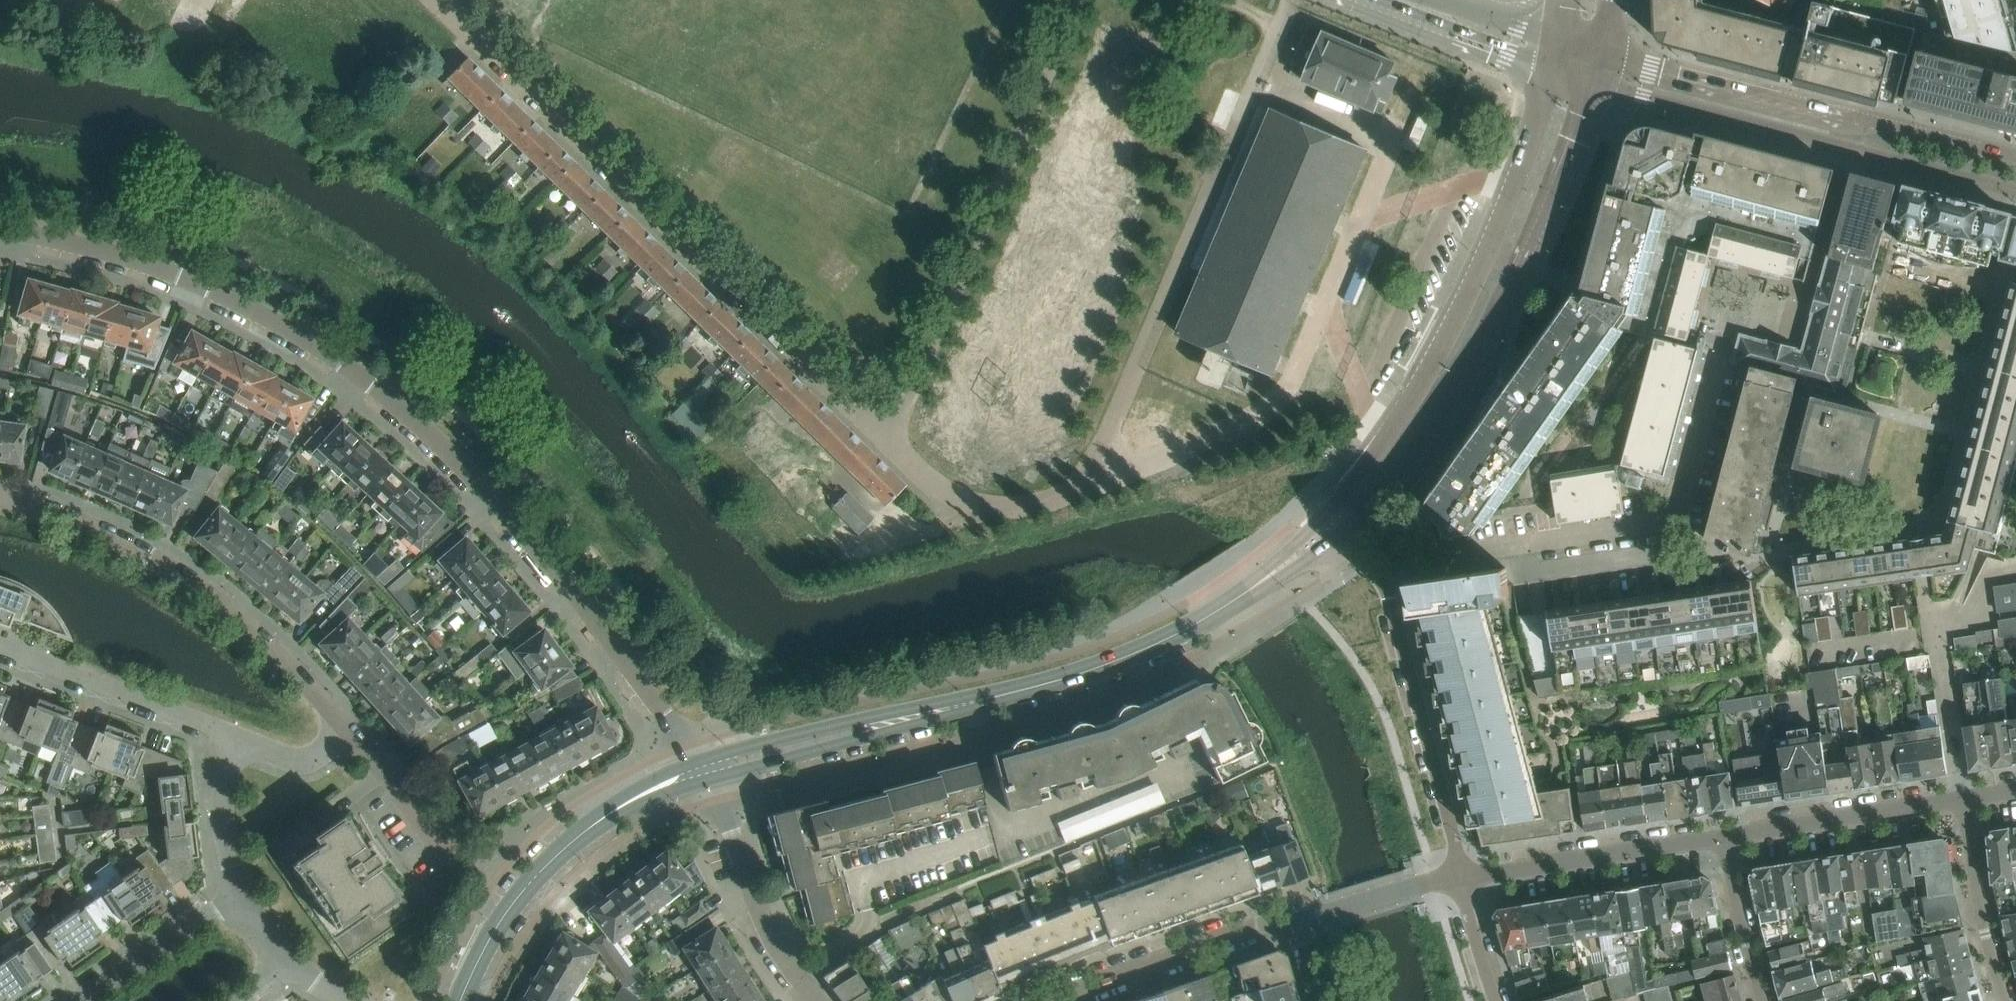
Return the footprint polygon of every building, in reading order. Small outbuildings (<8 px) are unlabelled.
[(1818,22),(1812,21),(1810,28),(1705,1),(1705,0),(1653,0),(1655,31),(1655,32),(1655,34),(1656,36),(1656,37),(1658,39),(1659,40),(1660,41),(1662,42),(1663,43),(1665,44),(1700,53),(1698,59),(1793,84),(1808,35),(1815,36),(1818,22)] [(1772,6),(1773,5),(1788,13),(1794,0),(1760,0),(1772,6)] [(1892,9),(1903,11),(1900,0),(1890,0),(1892,9)] [(2004,0),(1944,0),(1955,37),(2015,52),(2015,42),(2012,29),(2004,0)] [(1905,98),(1917,51),(1919,51),(1925,29),(1816,1),(1810,20),(1812,21),(1818,22),(1815,36),(1808,35),(1793,84),(1878,106),(1879,100),(1896,105),(1898,97),(1905,98)] [(2015,77),(2015,76),(2015,52),(1955,37),(1925,29),(1919,51),(1917,51),(1905,98),(1905,99),(1906,100),(1904,104),(2015,133),(2015,77)] [(1395,59),(1326,30),(1321,40),(1307,34),(1295,62),(1313,69),(1309,80),(1374,107),(1375,107),(1382,110),(1388,97),(1397,75),(1389,72),(1395,59)] [(468,58),(449,78),(480,109),(500,89),(468,58)] [(1393,114),(1392,116),(1401,120),(1402,118),(1406,109),(1420,75),(1410,72),(1393,114)] [(500,89),(480,109),(513,141),(533,120),(500,89)] [(445,104),(437,112),(450,124),(457,116),(454,113),(449,108),(445,104)] [(1369,148),(1273,108),(1180,331),(1275,371),(1369,148)] [(533,120),(513,141),(530,157),(550,137),(533,120)] [(1698,166),(1703,147),(1707,136),(1696,133),(1695,139),(1653,128),(1652,128),(1646,127),(1645,127),(1643,128),(1640,128),(1638,129),(1636,130),(1635,131),(1633,132),(1632,133),(1631,135),(1629,137),(1629,138),(1627,143),(1615,185),(1609,184),(1606,195),(1684,216),(1698,166)] [(472,129),(464,138),(476,150),(484,141),(472,129)] [(1809,261),(1822,214),(1833,170),(1707,136),(1703,147),(1698,166),(1684,216),(1687,217),(1684,228),(1714,235),(1798,258),(1809,261)] [(550,137),(530,157),(554,181),(574,161),(550,137)] [(574,161),(554,181),(583,209),(603,188),(574,161)] [(509,165),(500,173),(509,182),(518,173),(509,165)] [(1873,273),(1896,185),(1851,173),(1828,261),(1873,273)] [(2002,248),(2011,214),(2006,212),(1904,186),(1896,221),(1904,223),(1899,242),(1910,245),(1909,250),(1911,251),(1918,255),(1926,259),(1934,262),(1942,264),(1950,266),(1959,267),(1964,267),(1968,268),(1977,268),(1978,263),(1986,265),(1989,266),(1994,246),(2002,248)] [(603,188),(583,209),(610,235),(630,215),(603,188)] [(1661,315),(1684,228),(1687,217),(1684,216),(1606,195),(1580,294),(1661,315)] [(558,213),(550,222),(559,230),(567,222),(558,213)] [(2011,214),(2002,248),(1999,260),(2015,264),(2015,216),(2011,214)] [(630,215),(610,235),(640,264),(640,263),(659,244),(659,243),(630,215)] [(567,222),(559,230),(568,239),(576,230),(567,222)] [(1798,258),(1714,235),(1684,228),(1661,315),(1656,337),(1661,338),(1684,344),(1686,345),(1709,257),(1793,279),(1794,273),(1798,258)] [(662,246),(643,266),(668,290),(687,270),(662,246)] [(605,259),(597,268),(609,280),(618,271),(605,259)] [(1844,395),(1863,328),(1864,322),(1865,322),(1878,276),(1878,275),(1873,273),(1828,261),(1821,286),(1819,285),(1812,312),(1814,312),(1813,314),(1804,353),(1794,351),(1795,349),(1774,343),(1768,341),(1767,343),(1741,336),(1734,363),(1754,368),(1796,379),(1795,381),(1804,384),(1805,384),(1807,384),(1844,395)] [(687,270),(668,290),(700,322),(719,302),(687,270)] [(39,321),(50,285),(48,285),(47,282),(40,280),(38,282),(28,279),(16,321),(27,325),(29,318),(39,321)] [(60,331),(71,292),(62,289),(61,286),(54,284),(52,286),(50,285),(39,321),(50,324),(49,328),(60,331)] [(60,331),(58,338),(80,344),(94,297),(92,296),(91,294),(84,292),(83,293),(72,290),(71,292),(65,314),(60,331)] [(1484,527),(1624,331),(1655,339),(1656,337),(1661,315),(1580,294),(1575,292),(1420,510),(1437,521),(1439,522),(1442,539),(1476,533),(1479,524),(1484,527)] [(94,297),(80,344),(102,350),(104,344),(115,304),(116,303),(106,300),(105,298),(98,296),(95,297),(94,297)] [(645,297),(619,322),(624,328),(641,311),(650,303),(645,297)] [(719,302),(700,322),(732,353),(752,333),(719,302)] [(650,303),(641,311),(654,323),(662,315),(650,303)] [(115,343),(126,346),(137,311),(135,310),(134,308),(127,306),(125,307),(115,304),(104,344),(114,347),(115,343)] [(126,346),(121,359),(153,369),(154,369),(170,329),(169,328),(159,325),(158,326),(156,325),(158,317),(148,314),(148,312),(140,310),(138,311),(137,311),(126,346)] [(1945,540),(1973,548),(1995,554),(2012,558),(2015,544),(2015,326),(2002,322),(1953,509),(1946,535),(1945,540)] [(675,327),(667,336),(676,344),(684,336),(675,327)] [(189,385),(211,343),(210,342),(210,340),(204,337),(202,338),(191,331),(181,349),(170,342),(158,368),(189,385)] [(752,333),(732,353),(763,383),(782,363),(752,333)] [(684,336),(676,344),(684,353),(693,345),(684,336)] [(1686,345),(1684,344),(1661,338),(1656,337),(1655,339),(1622,464),(1628,466),(1631,467),(1650,472),(1665,476),(1699,348),(1686,345)] [(15,345),(2,342),(0,355),(0,368),(11,370),(15,345)] [(213,391),(232,355),(224,350),(223,347),(217,344),(215,345),(211,343),(189,385),(201,392),(205,386),(213,391)] [(235,397),(253,364),(252,363),(251,361),(245,357),(242,358),(233,353),(232,355),(213,391),(223,396),(225,392),(235,397)] [(47,377),(51,364),(29,358),(25,371),(47,377)] [(708,359),(699,368),(708,376),(716,368),(708,359)] [(1251,395),(1261,371),(1235,360),(1225,384),(1251,395)] [(782,363),(763,383),(887,504),(907,484),(782,363)] [(251,413),(272,376),(272,375),(264,370),(264,368),(257,364),(255,365),(253,364),(235,397),(244,403),(241,407),(251,413)] [(67,388),(71,373),(54,368),(50,383),(67,388)] [(716,368),(708,376),(717,385),(725,376),(716,368)] [(1757,526),(1764,499),(1768,500),(1774,478),(1770,477),(1781,436),(1784,437),(1787,426),(1784,425),(1795,381),(1796,379),(1754,368),(1750,383),(1749,382),(1708,540),(1726,545),(1725,549),(1729,550),(1730,546),(1750,551),(1757,526)] [(83,392),(87,377),(71,373),(67,388),(83,392)] [(274,419),(292,387),(290,385),(290,383),(284,379),(281,381),(272,376),(251,413),(263,419),(265,414),(274,419)] [(46,417),(54,389),(39,385),(30,415),(46,417)] [(289,438),(312,398),(303,393),(303,391),(296,387),(294,388),(292,387),(274,419),(269,427),(289,438)] [(72,394),(57,390),(47,427),(61,433),(72,394)] [(160,417),(167,404),(148,394),(142,410),(160,417)] [(1863,482),(1880,418),(1880,416),(1815,399),(1798,464),(1863,482)] [(199,416),(205,404),(198,400),(191,411),(199,416)] [(207,420),(213,409),(205,404),(199,416),(207,420)] [(97,437),(104,423),(95,419),(89,434),(97,437)] [(26,423),(3,420),(0,439),(0,461),(7,462),(10,460),(20,461),(26,423)] [(319,427),(303,444),(312,453),(310,455),(322,465),(324,463),(330,469),(358,439),(356,437),(356,433),(351,429),(348,429),(341,423),(329,435),(319,427)] [(245,442),(252,431),(245,426),(238,438),(245,442)] [(70,478),(85,443),(47,427),(41,450),(55,456),(49,469),(58,473),(59,477),(65,480),(69,478),(70,478)] [(118,446),(124,431),(116,427),(109,442),(118,446)] [(169,429),(166,435),(174,438),(176,432),(169,429)] [(207,447),(226,458),(227,457),(233,447),(213,436),(207,447)] [(358,439),(330,469),(347,483),(374,453),(367,447),(367,443),(362,439),(359,440),(358,439)] [(130,505),(151,460),(157,445),(149,442),(142,456),(130,451),(126,461),(125,461),(110,496),(112,496),(112,500),(119,503),(122,501),(130,505)] [(90,487),(105,452),(85,443),(70,478),(78,482),(79,486),(86,489),(89,486),(90,487)] [(270,482),(292,451),(282,444),(269,463),(270,464),(262,476),(270,482)] [(110,496),(125,461),(113,455),(115,453),(107,449),(105,452),(90,487),(99,491),(99,495),(106,498),(109,495),(110,496)] [(367,494),(390,468),(389,467),(389,464),(384,459),(381,460),(374,453),(347,483),(355,491),(359,486),(367,494)] [(226,483),(238,464),(227,457),(226,458),(218,471),(204,494),(215,500),(226,483)] [(151,460),(130,505),(132,506),(133,509),(137,511),(140,509),(150,514),(166,478),(167,479),(171,469),(151,460)] [(195,509),(204,494),(218,471),(197,462),(189,479),(188,478),(183,479),(179,482),(178,484),(167,479),(166,478),(150,514),(153,515),(153,518),(160,521),(162,519),(172,523),(177,512),(182,515),(187,506),(195,509)] [(280,494),(295,473),(286,466),(270,487),(280,494)] [(379,513),(407,483),(400,477),(399,473),(395,469),(392,470),(390,468),(367,494),(375,500),(371,505),(379,513)] [(1621,492),(1620,482),(1618,470),(1616,470),(1585,475),(1588,497),(1591,519),(1625,513),(1621,492)] [(1591,519),(1588,497),(1585,475),(1551,480),(1558,524),(1591,519)] [(400,524),(423,498),(422,496),(422,493),(417,489),(414,489),(407,483),(379,513),(387,520),(391,516),(400,524)] [(839,487),(829,497),(837,505),(835,507),(861,532),(867,525),(872,529),(879,521),(849,492),(847,495),(839,487)] [(438,530),(446,519),(432,506),(432,503),(427,498),(424,499),(423,498),(400,524),(408,531),(404,535),(422,552),(442,534),(438,530)] [(304,499),(298,506),(305,514),(312,506),(304,499)] [(211,554),(238,521),(221,507),(196,537),(204,543),(203,548),(211,554)] [(341,522),(326,508),(317,517),(333,532),(339,524),(341,522)] [(1967,569),(1973,548),(1995,554),(2001,533),(1999,533),(2002,523),(1953,509),(1946,535),(1916,539),(1910,540),(1915,577),(1922,576),(1967,569)] [(260,527),(270,515),(263,510),(253,521),(260,527)] [(230,566),(255,535),(238,521),(211,554),(219,560),(223,560),(230,566)] [(350,534),(339,524),(333,532),(343,541),(350,534)] [(255,535),(230,566),(237,572),(237,576),(242,580),(247,579),(247,580),(272,549),(278,542),(261,528),(255,535)] [(454,579),(480,556),(478,554),(479,550),(475,545),(471,545),(465,538),(458,544),(455,540),(453,542),(447,536),(435,547),(442,555),(437,560),(438,561),(433,565),(441,574),(446,570),(454,579)] [(294,555),(304,543),(297,537),(287,549),(294,555)] [(1915,577),(1910,540),(1889,543),(1895,580),(1915,577)] [(301,561),(311,549),(304,543),(294,555),(301,561)] [(351,543),(348,546),(354,552),(357,549),(351,543)] [(1895,580),(1889,543),(1870,546),(1876,583),(1895,580)] [(1876,583),(1870,546),(1851,549),(1857,586),(1876,583)] [(265,594),(289,563),(272,549),(247,580),(248,581),(248,585),(252,588),(257,588),(265,594)] [(1857,586),(1851,549),(1832,552),(1838,588),(1857,586)] [(1838,588),(1832,552),(1813,555),(1819,591),(1838,588)] [(1819,591),(1813,555),(1793,558),(1799,594),(1819,591)] [(454,579),(446,586),(460,602),(463,599),(494,572),(488,565),(488,561),(484,556),(481,556),(480,556),(454,579)] [(384,585),(404,567),(396,558),(376,576),(384,585)] [(279,609),(305,577),(289,563),(265,594),(272,600),(271,603),(279,609)] [(299,621),(321,594),(334,604),(362,574),(351,565),(333,584),(327,578),(319,579),(315,584),(305,577),(279,609),(287,615),(290,614),(299,621)] [(1440,577),(1408,581),(1471,812),(1474,811),(1482,840),(1483,845),(1510,841),(1512,841),(1525,839),(1549,836),(1564,833),(1564,831),(1563,831),(1562,820),(1573,819),(1573,821),(1575,821),(1570,787),(1538,792),(1531,793),(1480,605),(1502,602),(1501,594),(1509,593),(1508,585),(1506,567),(1440,577)] [(393,595),(413,579),(406,570),(386,587),(393,595)] [(483,612),(509,589),(508,588),(508,584),(504,579),(501,579),(494,572),(463,599),(469,607),(467,608),(475,617),(482,611),(483,612)] [(365,634),(350,617),(359,609),(355,606),(374,587),(364,577),(346,597),(319,626),(328,637),(321,644),(327,651),(327,654),(334,662),(365,634)] [(1758,628),(1757,619),(1751,580),(1730,583),(1710,586),(1690,589),(1669,592),(1649,595),(1628,598),(1608,601),(1588,604),(1567,607),(1547,610),(1517,615),(1534,679),(1539,698),(1763,664),(1758,628)] [(1996,588),(1999,612),(2015,609),(2015,585),(1996,588)] [(21,587),(18,593),(0,586),(0,624),(9,627),(13,617),(58,634),(59,633),(67,636),(66,633),(63,629),(61,625),(59,621),(56,617),(53,614),(50,610),(47,607),(42,601),(39,599),(35,596),(32,594),(27,590),(21,587)] [(528,611),(517,599),(518,595),(515,591),(511,591),(509,589),(483,612),(492,623),(490,625),(499,636),(528,611)] [(1905,605),(1899,606),(1902,629),(1909,628),(1905,605)] [(1902,629),(1899,606),(1891,607),(1895,630),(1902,629)] [(420,609),(411,616),(417,623),(424,616),(425,614),(420,609)] [(1867,610),(1860,611),(1864,635),(1871,634),(1867,610)] [(1864,635),(1860,611),(1854,612),(1857,635),(1864,635)] [(1829,616),(1822,617),(1826,641),(1833,640),(1829,616)] [(1826,641),(1822,617),(1815,619),(1819,642),(1826,641)] [(2000,620),(2001,628),(2003,639),(2015,637),(2015,617),(2000,620)] [(386,644),(398,633),(392,627),(380,637),(386,644)] [(445,640),(435,629),(425,638),(436,649),(445,640)] [(527,670),(560,646),(554,638),(550,638),(544,630),(515,651),(509,643),(498,652),(497,652),(516,678),(527,670)] [(1992,641),(1991,630),(1976,632),(1977,643),(1992,641)] [(350,677),(379,650),(365,634),(334,662),(340,669),(344,669),(350,677)] [(1977,646),(1975,635),(1954,638),(1955,650),(1977,646)] [(2003,639),(2001,639),(2002,648),(2015,646),(2015,637),(2003,639)] [(497,652),(498,652),(490,643),(454,671),(462,681),(482,664),(497,652)] [(379,650),(350,677),(357,684),(356,688),(361,693),(365,692),(365,693),(394,667),(399,662),(384,646),(379,650)] [(572,678),(566,669),(570,666),(564,658),(565,654),(560,646),(527,670),(534,681),(532,683),(537,690),(532,694),(536,699),(552,689),(572,678)] [(1964,650),(1952,652),(1954,660),(1965,658),(1964,650)] [(1931,666),(1929,654),(1907,657),(1908,669),(1931,666)] [(437,657),(429,665),(434,670),(442,663),(437,657)] [(416,676),(428,666),(421,659),(410,670),(416,676)] [(1887,670),(1886,661),(1872,663),(1873,672),(1887,670)] [(1861,674),(1860,664),(1835,668),(1837,677),(1861,674)] [(409,683),(394,667),(365,693),(366,694),(366,698),(370,703),(374,703),(380,709),(409,683)] [(1830,676),(1831,681),(1837,680),(1837,677),(1835,668),(1829,669),(1830,676)] [(1817,671),(1819,678),(1830,676),(1829,669),(1817,671)] [(1807,680),(1819,678),(1817,671),(1812,672),(1806,673),(1807,680)] [(559,702),(585,687),(578,675),(573,679),(572,678),(552,689),(559,702)] [(409,683),(380,709),(387,717),(386,720),(393,728),(424,699),(431,693),(415,677),(409,683)] [(2006,719),(2007,718),(2001,677),(1978,681),(1992,767),(2013,763),(2006,719)] [(1839,686),(1837,680),(1831,681),(1826,681),(1827,688),(1839,686)] [(1169,708),(1184,738),(1196,732),(1203,746),(1208,743),(1218,763),(1212,766),(1220,782),(1264,760),(1257,744),(1254,745),(1242,722),(1245,720),(1231,691),(1224,695),(1222,692),(1221,690),(1219,688),(1216,687),(1214,686),(1215,682),(1212,681),(1209,690),(1197,686),(1184,692),(1181,685),(1162,694),(1166,701),(1163,702),(1167,709),(1169,708)] [(1816,690),(1827,688),(1826,681),(1815,683),(1816,690)] [(1992,767),(1978,681),(1963,683),(1969,726),(1963,727),(1969,769),(1966,769),(1966,771),(1992,767)] [(19,699),(2,693),(5,686),(0,684),(0,739),(3,740),(19,699)] [(1892,717),(1888,690),(1874,692),(1880,724),(1883,724),(1886,739),(1871,741),(1878,785),(1902,781),(1892,717)] [(1770,693),(1750,696),(1752,709),(1772,706),(1770,693)] [(1047,754),(1055,786),(1058,797),(1076,792),(1073,781),(1079,780),(1082,788),(1093,784),(1094,786),(1124,777),(1154,763),(1149,754),(1166,746),(1172,756),(1188,748),(1184,738),(1169,708),(1167,709),(1163,702),(1166,701),(1162,694),(1138,706),(1139,709),(1115,720),(1114,717),(1104,723),(1092,726),(1093,729),(1067,736),(1067,733),(1043,739),(1045,747),(1047,754)] [(2004,696),(2007,718),(2006,719),(2013,763),(2015,763),(2015,694),(2004,696)] [(1878,785),(1871,741),(1859,743),(1857,729),(1859,729),(1854,696),(1840,698),(1845,729),(1846,739),(1849,760),(1855,789),(1878,785)] [(40,745),(56,705),(38,698),(35,706),(19,699),(3,740),(21,747),(24,739),(40,745)] [(1938,714),(1936,698),(1927,700),(1929,716),(1938,714)] [(424,699),(393,728),(399,735),(404,735),(411,742),(417,737),(421,742),(419,745),(424,755),(439,744),(458,734),(466,729),(460,717),(451,722),(447,715),(444,714),(439,716),(424,699)] [(610,730),(608,730),(593,703),(581,709),(583,712),(568,719),(590,758),(600,753),(599,749),(614,741),(615,741),(615,740),(616,739),(616,738),(617,737),(617,736),(617,735),(616,733),(615,732),(615,731),(613,730),(611,730),(610,730)] [(466,729),(492,715),(484,704),(460,717),(466,729)] [(551,718),(544,704),(536,708),(543,722),(551,718)] [(63,788),(71,766),(87,725),(70,719),(73,712),(56,705),(40,745),(57,751),(54,760),(55,760),(47,782),(63,788)] [(543,722),(536,708),(528,712),(535,726),(543,722)] [(1947,773),(1940,729),(1922,732),(1918,712),(1913,713),(1924,777),(1951,773),(1950,772),(1947,773)] [(1912,726),(1894,729),(1902,781),(1924,777),(1913,713),(1910,713),(1912,726)] [(590,758),(568,719),(556,726),(555,724),(546,729),(567,766),(577,761),(580,764),(590,758)] [(108,771),(124,731),(106,724),(103,732),(87,725),(71,766),(89,773),(92,765),(108,771)] [(509,740),(501,727),(493,731),(501,745),(509,740)] [(1680,737),(1678,728),(1655,731),(1657,740),(1680,737)] [(567,766),(546,729),(539,733),(540,735),(526,742),(547,781),(558,775),(557,771),(567,766)] [(1839,740),(1846,739),(1845,729),(1838,730),(1839,740)] [(1831,732),(1832,741),(1837,740),(1839,740),(1838,730),(1831,732)] [(146,775),(155,751),(138,745),(141,737),(124,731),(108,771),(125,777),(122,785),(140,792),(147,775),(146,775)] [(1823,743),(1823,742),(1822,733),(1796,737),(1777,740),(1779,751),(1787,799),(1787,800),(1806,797),(1829,793),(1824,763),(1827,763),(1823,743)] [(448,759),(475,745),(468,734),(442,747),(448,759)] [(991,753),(1007,809),(1050,797),(1048,788),(1055,786),(1047,754),(1045,747),(1043,739),(1034,742),(1035,745),(1010,752),(1009,749),(991,753)] [(1855,789),(1849,760),(1846,739),(1839,740),(1837,740),(1840,761),(1827,763),(1824,763),(1829,793),(1842,791),(1855,789)] [(1595,766),(1597,765),(1594,741),(1584,743),(1589,774),(1577,775),(1586,831),(1605,828),(1595,766)] [(547,781),(526,742),(514,749),(512,746),(504,751),(524,789),(534,783),(537,786),(547,781)] [(1714,742),(1703,743),(1704,753),(1705,753),(1706,757),(1705,757),(1705,759),(1716,757),(1714,742)] [(1647,821),(1641,785),(1636,747),(1627,749),(1629,761),(1625,761),(1628,784),(1622,785),(1619,785),(1626,825),(1647,821)] [(191,802),(187,773),(182,774),(181,761),(155,751),(146,775),(147,775),(157,780),(161,812),(176,810),(175,804),(191,802)] [(524,789),(504,751),(496,755),(497,758),(485,764),(506,803),(516,798),(515,794),(524,789)] [(1686,778),(1677,779),(1672,751),(1660,753),(1661,761),(1659,761),(1669,818),(1692,814),(1686,778)] [(1787,799),(1779,751),(1732,759),(1740,806),(1787,799)] [(1704,753),(1683,757),(1686,778),(1692,814),(1693,814),(1713,811),(1708,775),(1705,759),(1705,757),(1706,757),(1705,753),(1704,753)] [(506,803),(485,764),(484,762),(471,769),(466,761),(454,768),(471,800),(469,801),(468,803),(467,804),(467,805),(467,806),(467,807),(467,808),(467,810),(468,811),(468,812),(470,813),(471,814),(473,814),(474,815),(476,814),(477,814),(493,806),(496,808),(506,803)] [(969,796),(982,792),(975,761),(935,772),(936,775),(880,790),(881,793),(827,808),(826,804),(775,817),(795,890),(804,887),(813,924),(855,913),(844,874),(833,877),(832,872),(829,873),(826,861),(829,860),(826,849),(823,850),(821,843),(834,839),(835,842),(842,840),(841,838),(853,835),(853,837),(860,836),(860,833),(871,830),(872,832),(879,831),(878,828),(892,825),(891,823),(896,822),(896,819),(907,816),(908,819),(915,817),(914,814),(926,811),(926,814),(934,812),(933,809),(946,806),(946,804),(951,803),(950,800),(962,797),(963,800),(970,798),(969,796)] [(1669,818),(1659,761),(1650,763),(1653,783),(1641,785),(1647,821),(1669,818)] [(1619,785),(1622,785),(1618,763),(1597,765),(1595,766),(1605,828),(1626,825),(1619,785)] [(1730,772),(1708,775),(1713,811),(1735,807),(1730,772)] [(1247,797),(1241,780),(1219,789),(1226,805),(1247,797)] [(60,798),(63,789),(50,784),(46,792),(60,798)] [(1212,804),(1208,794),(1196,798),(1200,809),(1212,804)] [(50,813),(48,804),(32,806),(33,816),(50,813)] [(145,817),(145,812),(144,807),(130,809),(131,818),(145,817)] [(131,818),(130,809),(116,811),(117,820),(131,818)] [(73,825),(71,811),(61,812),(63,827),(73,825)] [(51,823),(50,813),(33,816),(34,825),(51,823)] [(382,907),(397,896),(395,892),(397,890),(376,865),(381,862),(369,844),(364,847),(347,818),(345,820),(342,817),(318,834),(305,815),(266,841),(280,860),(279,861),(334,940),(334,939),(348,958),(403,920),(413,913),(403,899),(393,905),(385,911),(382,907)] [(1149,822),(1133,828),(1136,836),(1152,831),(1149,822)] [(52,832),(51,823),(34,825),(35,834),(52,832)] [(1267,847),(1280,885),(1305,877),(1286,823),(1275,826),(1279,837),(1265,842),(1267,847)] [(198,856),(194,827),(178,829),(177,824),(163,825),(167,858),(157,864),(157,865),(171,886),(194,870),(192,857),(198,856)] [(147,834),(147,828),(146,825),(132,826),(133,836),(147,834)] [(133,836),(132,826),(118,828),(119,837),(133,836)] [(2007,829),(2015,898),(2015,827),(2007,829)] [(2007,829),(1993,831),(1988,839),(1993,890),(2000,912),(2015,908),(2015,898),(2007,829)] [(54,842),(52,832),(35,834),(37,844),(54,842)] [(75,848),(74,833),(64,835),(66,849),(75,848)] [(1953,890),(1948,843),(1941,839),(1910,844),(1913,884),(1893,887),(1894,892),(1895,899),(1953,891),(1953,890)] [(55,851),(54,842),(37,844),(38,853),(55,851)] [(1260,893),(1246,854),(1245,855),(1240,843),(1191,861),(1209,911),(1260,893)] [(1913,884),(1910,844),(1887,848),(1893,887),(1913,884)] [(1280,885),(1267,847),(1246,854),(1260,893),(1260,892),(1280,885)] [(1893,887),(1887,848),(1862,852),(1868,887),(1869,887),(1883,897),(1894,892),(1893,887)] [(171,886),(157,865),(157,864),(147,849),(131,860),(136,868),(121,878),(146,913),(162,902),(157,896),(171,886)] [(666,852),(648,866),(673,898),(679,894),(677,891),(689,882),(692,886),(702,878),(703,877),(695,862),(694,862),(683,871),(674,861),(675,861),(675,860),(675,859),(676,859),(676,858),(676,857),(676,856),(676,855),(676,854),(675,854),(675,853),(675,852),(674,852),(673,852),(673,851),(672,851),(671,851),(671,850),(670,850),(669,850),(669,851),(668,851),(667,851),(667,852),(666,852)] [(56,861),(55,851),(38,853),(39,863),(56,861)] [(1868,887),(1862,852),(1839,855),(1847,902),(1854,901),(1855,905),(1859,904),(1857,888),(1868,887)] [(1847,904),(1847,902),(1839,855),(1816,859),(1827,931),(1828,930),(1830,943),(1842,941),(1840,928),(1846,927),(1844,914),(1849,914),(1847,904)] [(1078,857),(1061,864),(1065,873),(1082,866),(1078,857)] [(1827,931),(1816,859),(1795,862),(1801,903),(1809,902),(1815,933),(1827,931)] [(1209,911),(1191,861),(1142,878),(1160,928),(1209,911)] [(97,877),(83,886),(87,891),(112,927),(126,917),(131,924),(146,913),(121,878),(110,862),(94,873),(97,877)] [(1801,903),(1795,862),(1771,866),(1783,924),(1789,923),(1792,940),(1809,935),(1807,924),(1794,927),(1791,905),(1801,903)] [(61,879),(73,871),(68,864),(56,872),(61,879)] [(635,870),(626,877),(653,911),(664,903),(665,904),(673,898),(648,866),(639,872),(635,870)] [(1783,924),(1771,866),(1755,868),(1751,875),(1762,927),(1767,946),(1792,940),(1789,923),(1783,924)] [(1054,867),(1042,872),(1045,878),(1045,881),(1058,876),(1054,867)] [(1045,878),(1042,872),(1029,877),(1032,883),(1045,878)] [(1719,913),(1711,882),(1711,880),(1704,876),(1691,878),(1697,915),(1695,916),(1698,936),(1694,936),(1698,957),(1698,958),(1729,952),(1726,940),(1708,942),(1707,934),(1703,935),(1702,928),(1722,925),(1719,913)] [(619,888),(610,895),(635,928),(642,923),(641,921),(653,911),(626,877),(617,884),(619,888)] [(1047,884),(1045,881),(1045,878),(1032,883),(1034,889),(1047,884)] [(1160,928),(1142,878),(1093,896),(1094,899),(1110,946),(1160,928)] [(1697,915),(1691,878),(1665,883),(1674,934),(1682,932),(1680,918),(1695,916),(1697,915)] [(1674,934),(1665,883),(1638,887),(1646,928),(1648,927),(1648,924),(1662,921),(1667,953),(1676,951),(1674,934)] [(1049,891),(1047,884),(1034,889),(1036,893),(1037,895),(1049,891)] [(1646,928),(1638,887),(1616,890),(1623,930),(1626,950),(1627,950),(1628,956),(1629,969),(1630,971),(1637,994),(1644,992),(1644,991),(1658,988),(1657,986),(1649,988),(1639,928),(1646,928)] [(1005,901),(1016,896),(1014,890),(1003,894),(1005,901)] [(1623,930),(1616,890),(1593,894),(1602,949),(1607,949),(1607,953),(1626,950),(1623,930)] [(112,927),(87,891),(71,902),(76,909),(62,919),(86,955),(102,944),(97,937),(112,927)] [(1962,924),(1953,891),(1895,899),(1897,908),(1901,937),(1917,934),(1962,924)] [(1065,964),(1045,914),(1044,914),(1037,895),(1036,893),(1029,896),(1038,917),(1033,919),(1024,898),(1018,900),(1019,903),(1026,923),(1043,973),(1065,964)] [(1005,901),(1003,894),(989,900),(992,909),(1006,904),(1005,901)] [(1602,949),(1593,894),(1568,898),(1575,939),(1578,938),(1590,936),(1592,951),(1602,949)] [(587,915),(587,916),(587,917),(587,918),(588,918),(588,919),(588,920),(589,920),(589,921),(590,921),(591,921),(592,921),(592,922),(593,922),(594,922),(595,922),(595,921),(596,921),(597,921),(597,920),(598,920),(607,931),(592,942),(597,950),(598,949),(619,979),(630,971),(635,967),(615,940),(626,932),(628,934),(635,928),(610,895),(590,911),(589,911),(589,912),(588,912),(588,913),(587,913),(587,914),(587,915)] [(1018,900),(1016,896),(1005,901),(1006,904),(1008,907),(1019,903),(1018,900)] [(13,913),(25,905),(19,897),(8,905),(13,913)] [(1575,939),(1568,898),(1544,902),(1554,957),(1555,962),(1581,958),(1578,938),(1575,939)] [(964,899),(952,904),(961,926),(973,921),(971,917),(971,918),(967,908),(968,908),(964,899)] [(1110,946),(1094,899),(1079,905),(1077,901),(1067,905),(1088,955),(1110,946)] [(700,900),(680,915),(688,925),(706,912),(700,900)] [(1554,957),(1544,902),(1517,906),(1527,951),(1530,950),(1529,946),(1541,944),(1544,958),(1554,957)] [(982,903),(968,908),(967,908),(971,918),(971,917),(985,912),(982,903)] [(952,904),(939,909),(944,920),(949,931),(961,926),(952,904)] [(13,913),(8,905),(0,911),(0,919),(1,921),(13,913)] [(1088,955),(1067,905),(1045,914),(1065,964),(1088,955)] [(28,906),(14,915),(27,933),(52,969),(66,959),(71,966),(86,955),(62,919),(47,929),(42,922),(40,924),(28,906)] [(1527,951),(1517,906),(1500,908),(1495,915),(1510,964),(1521,962),(1522,967),(1532,965),(1530,950),(1527,951)] [(1901,937),(1897,908),(1873,912),(1877,942),(1901,937)] [(944,920),(939,909),(927,913),(932,925),(944,920)] [(2001,916),(2005,934),(2015,932),(2015,913),(2001,916)] [(731,947),(724,937),(720,937),(707,915),(684,930),(666,943),(674,955),(683,949),(696,969),(731,947)] [(688,925),(680,915),(671,921),(679,931),(688,925)] [(902,952),(925,941),(914,918),(888,929),(898,948),(902,952)] [(1043,973),(1026,923),(1004,930),(1021,982),(1043,973)] [(998,991),(987,960),(977,964),(961,926),(949,931),(955,947),(977,1000),(998,991)] [(1969,950),(1963,927),(1923,936),(1926,948),(1897,955),(1899,964),(1914,961),(1969,950)] [(1021,982),(1004,930),(993,934),(995,939),(981,944),(987,959),(987,960),(998,991),(1021,982)] [(556,944),(551,953),(584,974),(597,953),(586,946),(576,941),(576,940),(577,940),(577,939),(577,938),(577,937),(577,936),(577,935),(576,935),(576,934),(575,934),(575,933),(574,933),(574,932),(573,932),(572,932),(571,932),(570,932),(569,932),(568,932),(568,933),(567,933),(567,934),(566,934),(566,935),(563,933),(561,936),(559,935),(555,943),(556,944)] [(2005,934),(2007,940),(2011,954),(2015,953),(2015,932),(2005,934)] [(52,969),(27,933),(12,944),(17,951),(2,961),(27,996),(42,986),(38,979),(52,969)] [(653,937),(646,943),(653,953),(661,947),(653,937)] [(874,942),(885,960),(889,967),(911,1000),(951,1000),(941,980),(939,974),(915,990),(882,937),(874,942)] [(1806,952),(1814,950),(1811,940),(1768,950),(1774,971),(1808,960),(1806,952)] [(889,967),(873,942),(863,948),(877,974),(889,967)] [(706,991),(741,969),(736,960),(737,957),(731,947),(696,969),(704,982),(702,983),(706,991)] [(955,947),(944,952),(953,975),(941,980),(951,1000),(975,1000),(977,1000),(955,947)] [(1291,979),(1284,955),(1275,950),(1231,967),(1234,975),(1237,974),(1243,993),(1246,992),(1291,979)] [(1974,970),(1969,950),(1914,961),(1920,983),(1974,970)] [(1733,969),(1729,952),(1698,958),(1698,957),(1692,959),(1694,968),(1655,977),(1657,986),(1658,988),(1668,985),(1733,969)] [(572,994),(584,974),(551,953),(546,962),(543,962),(538,969),(540,972),(539,974),(572,994)] [(1629,969),(1628,956),(1621,957),(1617,965),(1609,966),(1611,976),(1630,971),(1629,969)] [(849,959),(823,976),(842,1000),(861,1000),(860,1000),(868,993),(849,959)] [(1607,970),(1604,959),(1593,961),(1596,973),(1607,970)] [(1816,977),(1811,960),(1811,959),(1808,960),(1774,971),(1782,996),(1848,975),(1845,966),(1831,971),(1830,968),(1817,972),(1818,976),(1816,977)] [(2,961),(0,962),(0,1000),(3,1000),(6,999),(7,1000),(20,1000),(27,996),(2,961)] [(889,967),(877,974),(885,988),(890,985),(895,994),(885,1000),(911,1000),(889,967)] [(1568,968),(1557,970),(1558,978),(1560,988),(1570,985),(1568,968)] [(750,978),(747,977),(741,969),(706,991),(711,998),(713,997),(716,1000),(735,1000),(756,987),(750,978)] [(1974,970),(1920,983),(1925,1000),(1932,1000),(1980,990),(1974,970)] [(630,971),(619,979),(622,984),(630,990),(644,1000),(646,1000),(651,998),(630,971)] [(1218,971),(1206,975),(1214,1000),(1215,1000),(1226,998),(1218,971)] [(1548,981),(1545,971),(1514,980),(1515,984),(1516,984),(1520,996),(1519,997),(1520,999),(1551,990),(1548,981)] [(1637,994),(1630,971),(1611,976),(1607,977),(1613,999),(1614,999),(1623,996),(1626,997),(1637,994)] [(527,993),(540,1000),(578,1000),(580,998),(572,994),(539,974),(538,975),(534,976),(530,982),(531,986),(527,993)] [(1734,974),(1702,984),(1706,1000),(1719,1000),(1740,995),(1734,974)] [(1894,989),(1890,974),(1881,977),(1884,992),(1892,990),(1894,989)] [(1206,975),(1182,984),(1188,1000),(1214,1000),(1206,975)] [(1560,988),(1558,978),(1548,981),(1551,990),(1560,988)] [(1232,996),(1234,1000),(1294,1000),(1298,1000),(1291,979),(1246,992),(1243,993),(1232,996)] [(1826,997),(1846,991),(1843,982),(1782,999),(1783,1000),(1827,1000),(1826,997)] [(1182,984),(1159,992),(1162,1000),(1188,1000),(1182,984)] [(1668,985),(1658,988),(1644,991),(1644,992),(1646,1000),(1673,1000),(1668,985)] [(1585,986),(1530,1000),(1590,1000),(1585,986)] [(761,1000),(762,997),(756,987),(735,1000),(762,1000),(761,1000)] [(625,999),(629,1000),(644,1000),(630,990),(625,999)] [(1892,990),(1884,992),(1883,992),(1886,1000),(1895,1000),(1892,990)] [(1980,990),(1932,1000),(1983,1000),(1980,990)] [(1159,992),(1147,996),(1147,995),(1135,999),(1136,1000),(1162,1000),(1159,992)]
